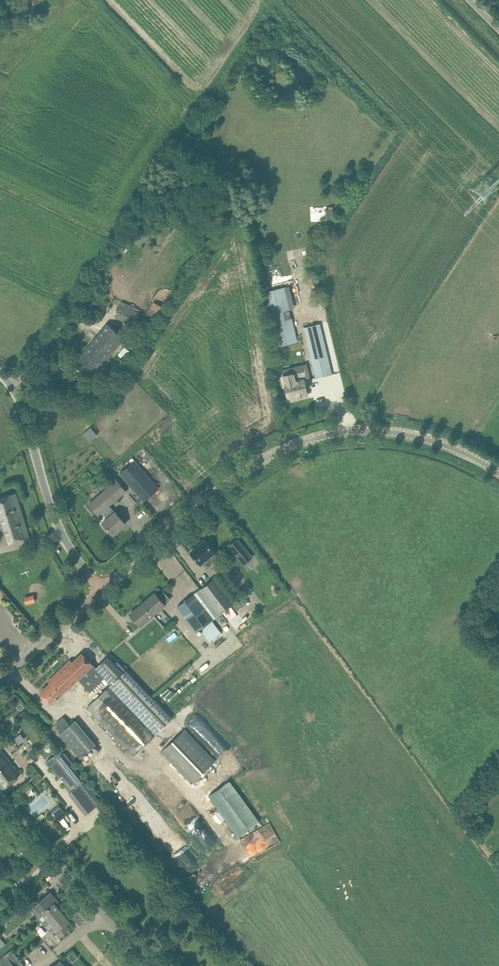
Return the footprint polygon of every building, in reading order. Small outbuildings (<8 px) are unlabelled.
[(335,220),(334,207),(326,208),(326,221),(335,220)] [(263,292),(276,346),(296,342),(283,287),(263,292)] [(121,301),(115,318),(133,325),(139,311),(137,310),(138,307),(121,301)] [(162,307),(153,302),(144,317),(154,323),(162,307)] [(104,358),(107,360),(125,338),(107,323),(79,358),(94,371),(104,358)] [(316,377),(332,374),(320,324),(304,328),(316,377)] [(124,347),(118,355),(127,362),(133,354),(124,347)] [(307,380),(305,370),(284,375),(289,399),(298,398),(297,395),(307,392),(304,380),(307,380)] [(91,427),(84,434),(90,441),(97,435),(91,427)] [(159,488),(135,460),(120,473),(144,501),(159,488)] [(108,518),(103,522),(113,534),(126,524),(116,512),(115,512),(109,505),(126,491),(115,477),(106,485),(109,487),(89,504),(98,515),(102,511),(108,518)] [(29,536),(15,493),(0,497),(0,523),(6,543),(29,536)] [(229,546),(244,564),(252,557),(237,539),(229,546)] [(191,552),(200,564),(215,552),(205,540),(191,552)] [(216,577),(201,589),(220,614),(233,604),(237,610),(248,602),(244,596),(235,602),(216,577)] [(193,594),(177,606),(183,614),(197,632),(200,629),(201,628),(213,619),(220,614),(201,589),(193,594)] [(140,626),(165,605),(165,604),(170,600),(164,592),(158,597),(155,593),(130,614),(140,626)] [(26,604),(36,600),(34,594),(24,597),(26,604)] [(50,683),(40,693),(51,704),(78,679),(90,692),(105,677),(82,653),(73,662),(71,660),(48,681),(50,683)] [(172,718),(125,670),(86,708),(133,757),(172,718)] [(208,723),(210,719),(202,715),(200,719),(208,723)] [(96,744),(75,719),(70,724),(63,716),(55,723),(62,731),(60,733),(80,758),(96,744)] [(161,752),(191,784),(215,762),(184,730),(161,752)] [(2,789),(21,774),(0,746),(0,786),(2,789)] [(71,791),(84,781),(60,751),(47,762),(71,791)] [(238,837),(258,822),(229,781),(208,796),(238,837)] [(56,817),(64,810),(60,806),(52,813),(56,817)] [(58,901),(51,892),(34,906),(39,912),(37,914),(39,916),(43,913),(43,912),(54,903),(55,904),(58,901)] [(43,913),(39,916),(38,917),(50,931),(55,927),(57,929),(55,931),(60,937),(70,929),(65,923),(69,920),(55,904),(54,903),(43,912),(43,913)] [(5,954),(14,965),(23,965),(10,950),(5,954)] [(72,953),(68,956),(72,962),(77,959),(72,953)] [(5,954),(0,958),(0,965),(14,965),(5,954)]
